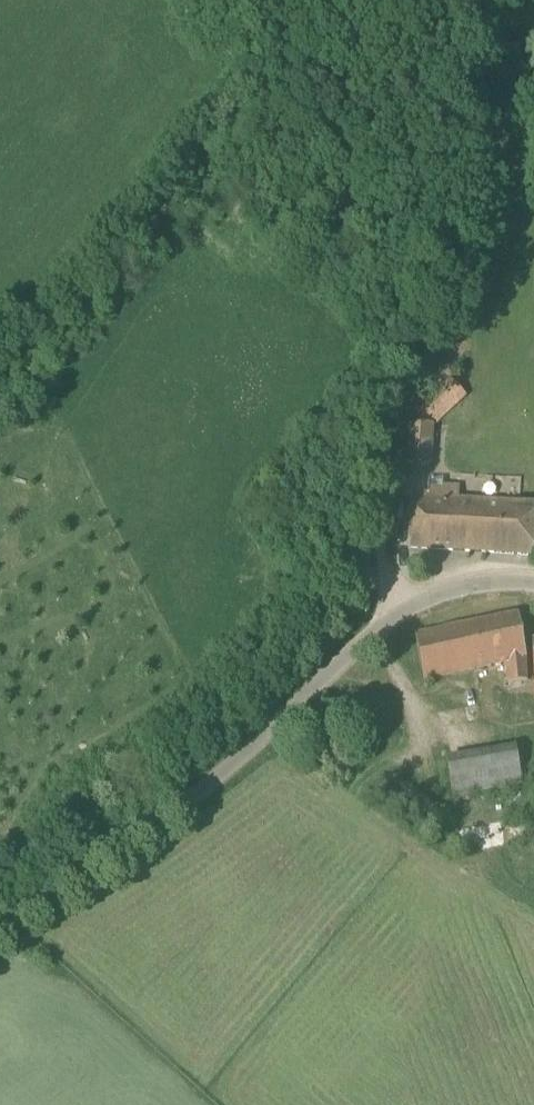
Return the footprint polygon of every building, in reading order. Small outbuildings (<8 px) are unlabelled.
[(430,424),(463,394),(451,382),(419,412),(430,424)] [(434,424),(430,424),(407,423),(405,463),(432,465),(434,424)] [(411,548),(533,557),(533,505),(459,501),(444,500),(444,486),(444,478),(429,478),(428,493),(425,493),(425,498),(412,498),(411,548)] [(530,681),(529,664),(519,614),(418,635),(416,637),(427,688),(428,688),(426,679),(505,663),(510,684),(530,681)] [(327,764),(339,753),(331,745),(320,756),(327,764)] [(516,747),(500,750),(506,786),(522,784),(516,747)]
